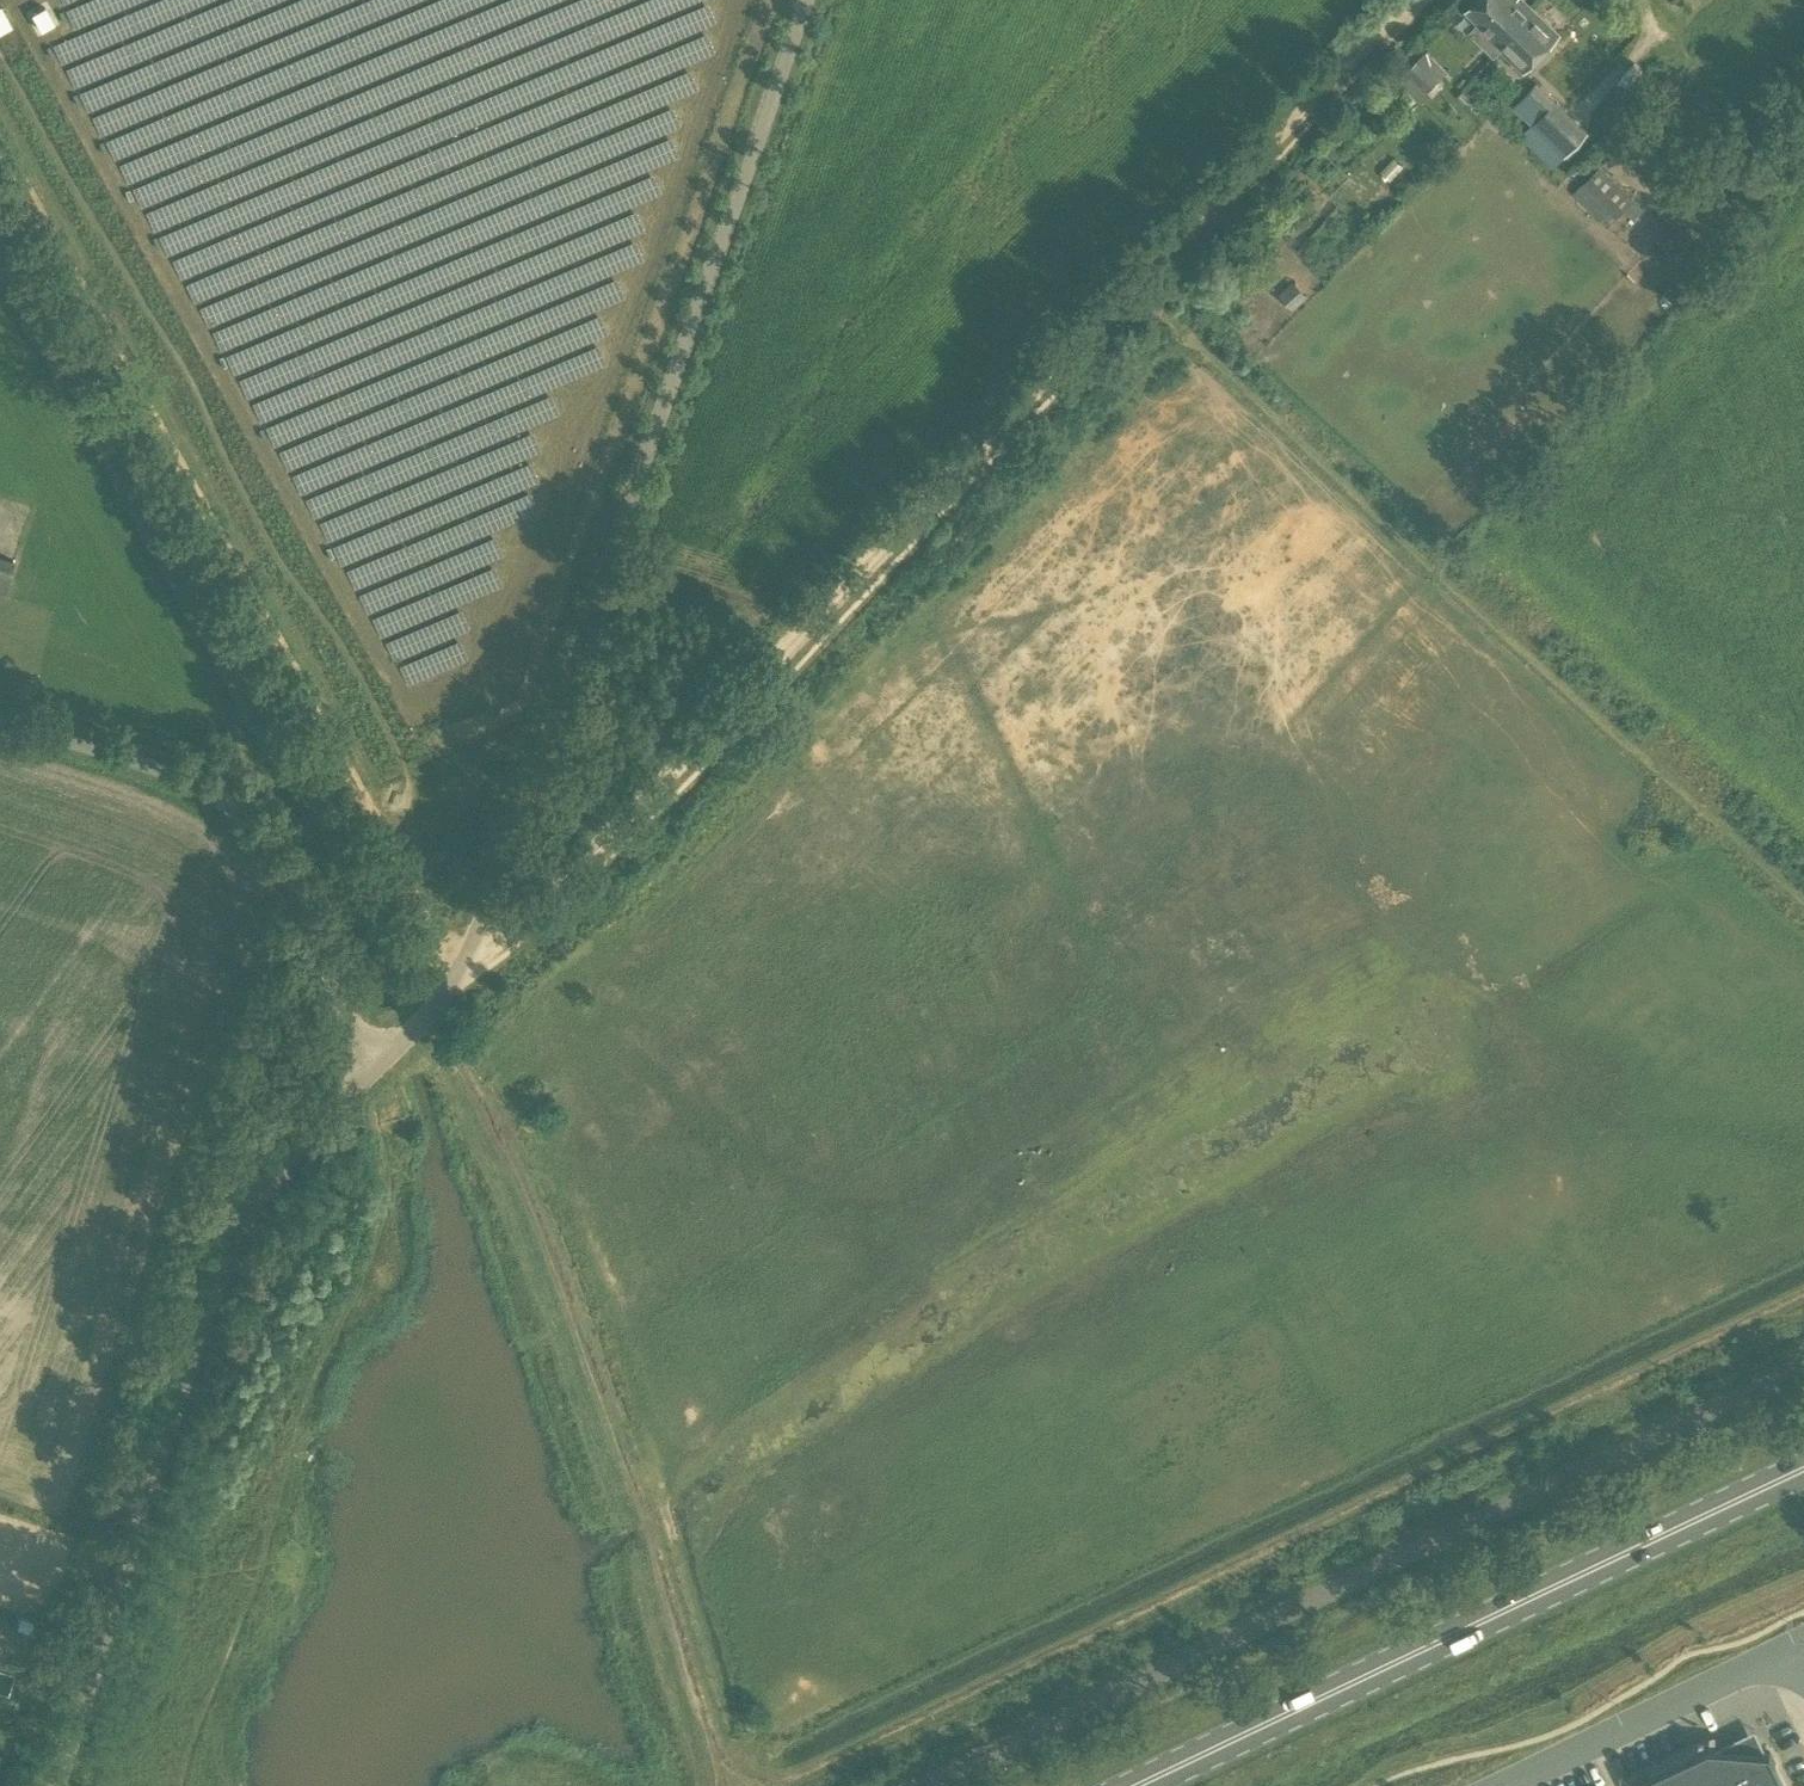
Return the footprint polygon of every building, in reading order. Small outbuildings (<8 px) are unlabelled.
[(1478,22),(1468,31),(1495,55),(1500,50),(1499,48),(1509,38),(1508,36),(1519,24),(1518,23),(1532,8),(1524,0),(1476,0),(1466,10),(1478,22)] [(39,3),(27,11),(40,31),(52,23),(39,3)] [(11,29),(0,8),(0,35),(11,29)] [(1499,48),(1500,50),(1523,71),(1559,33),(1532,8),(1518,23),(1519,24),(1508,36),(1509,38),(1499,48)] [(1428,91),(1441,77),(1419,57),(1406,71),(1428,91)] [(1554,168),(1589,132),(1555,100),(1520,137),(1554,168)] [(1616,218),(1635,198),(1600,164),(1581,184),(1616,218)] [(12,559),(0,556),(0,596),(1,596),(12,559)] [(1714,1746),(1709,1746),(1696,1752),(1698,1754),(1651,1777),(1650,1774),(1637,1781),(1639,1785),(1784,1785),(1773,1764),(1776,1763),(1770,1751),(1766,1750),(1764,1750),(1764,1753),(1714,1749),(1714,1746)]
